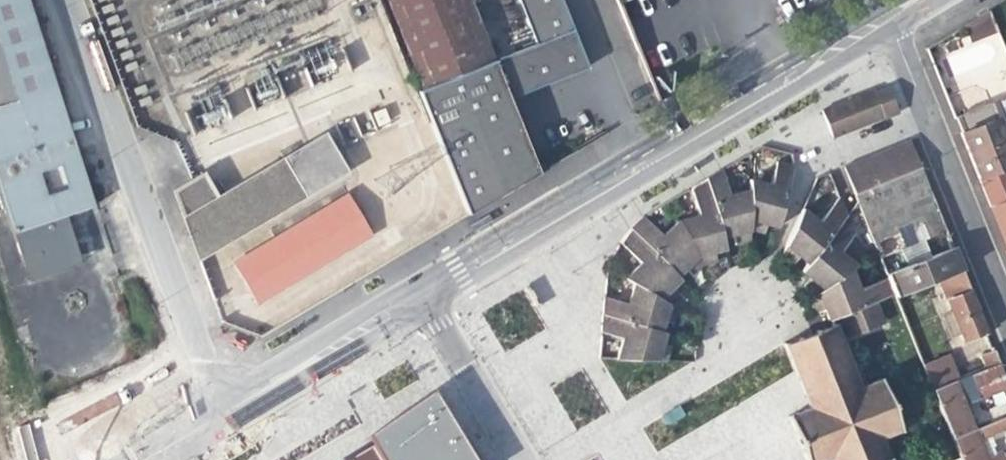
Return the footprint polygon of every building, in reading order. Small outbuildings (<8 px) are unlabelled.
[(11,237),(65,221),(94,212),(29,13),(26,0),(0,0),(0,201),(11,237)] [(465,216),(539,172),(510,98),(589,67),(562,0),(521,0),(538,43),(491,61),(466,0),(385,0),(422,89),(415,92),(427,122),(465,216)] [(374,58),(392,51),(381,23),(363,30),(374,58)] [(285,90),(306,88),(304,73),(283,75),(285,90)] [(243,83),(253,108),(276,98),(266,74),(243,83)] [(829,106),(820,111),(822,116),(831,137),(882,117),(883,120),(899,114),(889,88),(885,87),(873,93),(871,89),(829,106)] [(190,106),(200,129),(225,119),(215,95),(190,106)] [(987,101),(954,115),(967,150),(991,208),(1003,203),(990,170),(1005,164),(1005,148),(987,101)] [(173,189),(198,260),(344,172),(321,137),(214,201),(198,175),(180,185),(173,189)] [(847,177),(854,194),(921,168),(910,142),(844,168),(847,177)] [(788,162),(777,159),(771,184),(750,179),(750,190),(750,227),(765,231),(768,222),(773,224),(778,226),(794,165),(788,164),(788,162)] [(730,195),(724,168),(708,177),(723,235),(729,233),(734,232),(737,242),(751,238),(750,227),(750,190),(730,195)] [(879,255),(945,229),(932,195),(921,168),(854,194),(859,205),(879,255)] [(722,248),(726,247),(723,235),(708,177),(692,186),(699,214),(678,218),(703,262),(718,258),(716,250),(722,248)] [(347,195),(233,261),(253,297),(369,231),(347,195)] [(809,263),(847,218),(840,199),(819,223),(802,208),(781,254),(793,262),(799,255),(802,257),(809,263)] [(1003,203),(991,208),(998,224),(1005,245),(1005,210),(1003,203)] [(662,234),(644,215),(633,225),(631,228),(678,274),(684,268),(686,266),(692,272),(703,262),(678,218),(662,234)] [(840,252),(854,236),(847,218),(809,263),(802,272),(806,275),(811,279),(804,285),(816,295),(849,271),(856,266),(840,252)] [(81,269),(65,221),(11,237),(26,286),(81,269)] [(678,274),(631,228),(628,231),(620,243),(640,264),(626,279),(635,284),(668,303),(680,293),(673,286),(676,283),(682,278),(678,274)] [(886,272),(887,275),(894,292),(895,293),(939,276),(960,267),(952,246),(930,255),(931,258),(916,265),(914,261),(886,272)] [(964,339),(986,331),(975,304),(969,290),(960,267),(939,276),(964,339)] [(880,298),(894,292),(887,275),(856,288),(849,271),(816,295),(810,299),(815,311),(823,307),(829,319),(838,315),(880,298)] [(672,323),(677,308),(668,303),(635,284),(628,304),(604,297),(603,314),(660,332),(662,325),(663,320),(672,323)] [(888,319),(880,298),(838,315),(846,335),(888,319)] [(662,342),(665,333),(660,332),(603,314),(601,333),(623,340),(617,359),(665,360),(668,349),(661,346),(662,342)] [(885,459),(889,459),(879,436),(901,427),(880,377),(860,385),(833,321),(831,322),(832,324),(819,329),(818,327),(816,328),(817,330),(808,334),(802,336),(801,334),(798,335),(799,338),(785,343),(785,340),(782,342),(808,406),(787,415),(806,459),(820,459),(829,457),(830,459),(885,459)] [(922,361),(932,386),(954,378),(960,375),(950,351),(922,361)] [(998,362),(994,351),(983,355),(986,366),(998,362)] [(974,428),(964,403),(1001,388),(1003,393),(1005,392),(1005,381),(998,362),(986,366),(960,375),(954,378),(932,386),(952,436),(973,428),(974,428)] [(436,390),(368,437),(370,442),(343,458),(344,459),(478,459),(436,390)] [(988,433),(1005,426),(1005,416),(984,424),(988,433)] [(984,424),(974,428),(973,428),(986,458),(996,454),(984,424)] [(973,428),(952,436),(962,459),(1005,459),(1005,450),(996,454),(986,458),(973,428)]
